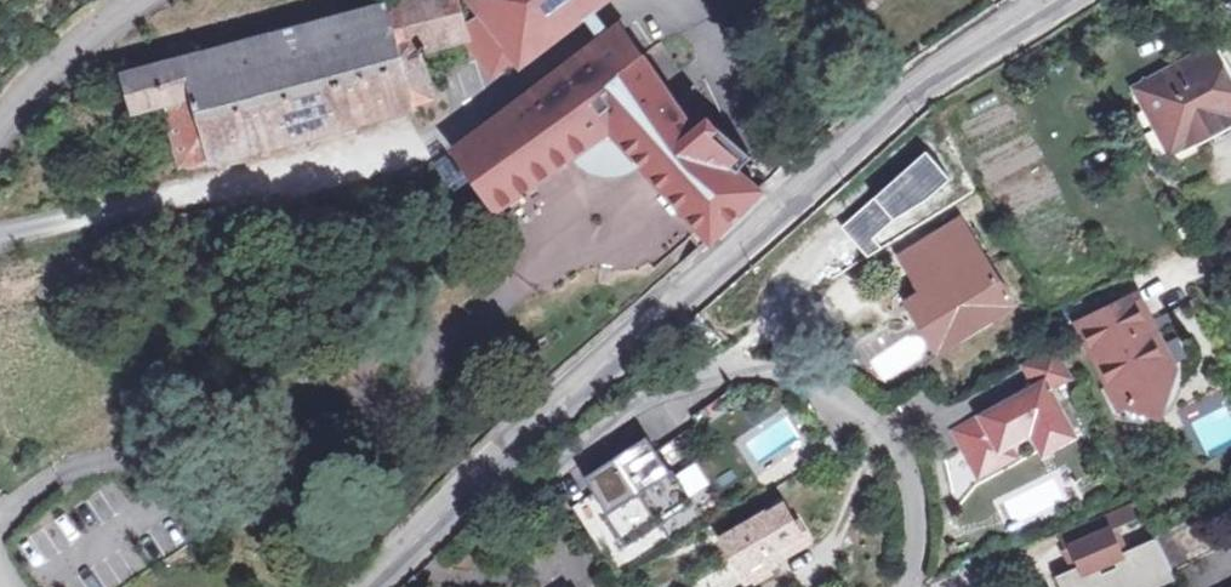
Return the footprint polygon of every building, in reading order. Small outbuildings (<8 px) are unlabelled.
[(460,26),(454,0),(403,0),(124,76),(134,113),(164,105),(181,166),(208,160),(209,163),(370,121),(385,181),(381,182),(385,198),(430,184),(464,166),(495,212),(610,132),(710,243),(759,192),(741,176),(754,164),(727,143),(716,157),(700,142),(686,123),(695,116),(685,103),(677,109),(618,25),(513,107),(513,110),(425,168),(396,177),(389,150),(413,143),(405,111),(409,110),(408,106),(430,101),(418,56),(425,55),(424,52),(464,42),(460,26)] [(477,18),(513,62),(592,0),(500,0),(477,18)] [(993,8),(1005,0),(988,0),(993,8)] [(477,18),(460,26),(464,42),(493,77),(513,62),(477,18)] [(1214,51),(1202,58),(1206,66),(1210,67),(1220,63),(1214,51)] [(1202,58),(1155,81),(1145,78),(1143,88),(1137,90),(1174,160),(1200,145),(1196,139),(1230,121),(1230,83),(1220,63),(1210,67),(1206,66),(1202,58)] [(1200,145),(1230,129),(1230,121),(1196,139),(1200,145)] [(925,152),(841,227),(867,257),(881,248),(872,237),(893,219),(925,200),(949,180),(925,152)] [(930,297),(912,307),(936,349),(1009,304),(969,241),(945,255),(934,239),(902,259),(917,285),(922,283),(924,287),(930,297)] [(907,298),(912,307),(930,297),(924,287),(907,298)] [(1139,333),(1143,324),(1140,319),(1127,294),(1071,323),(1084,349),(1103,389),(1115,412),(1156,392),(1164,395),(1179,347),(1139,333)] [(1115,412),(1103,389),(1095,392),(1110,423),(1118,424),(1127,425),(1135,424),(1143,423),(1152,421),(1159,418),(1167,415),(1174,410),(1181,406),(1187,400),(1193,394),(1198,387),(1202,380),(1206,373),(1209,365),(1211,357),(1213,349),(1143,324),(1139,333),(1179,347),(1164,395),(1156,392),(1115,412)] [(1043,378),(956,426),(973,457),(1000,442),(1032,424),(1043,445),(1071,430),(1043,378)] [(662,422),(647,429),(650,436),(666,428),(662,422)] [(659,452),(676,477),(697,464),(679,438),(659,452)] [(1000,442),(973,457),(980,470),(1007,455),(1000,442)] [(769,553),(798,537),(788,521),(781,509),(764,518),(763,516),(722,539),(745,579),(774,562),(769,553)] [(1058,581),(1061,586),(1142,586),(1143,586),(1171,574),(1215,554),(1197,521),(1155,542),(1120,555),(1111,535),(1135,524),(1128,509),(1101,520),(1102,523),(1059,540),(1066,553),(1073,551),(1080,570),(1058,581)] [(585,530),(595,546),(610,536),(600,520),(585,530)] [(610,536),(595,546),(602,557),(608,567),(624,557),(614,541),(610,536)] [(769,553),(774,562),(804,545),(798,537),(769,553)]
